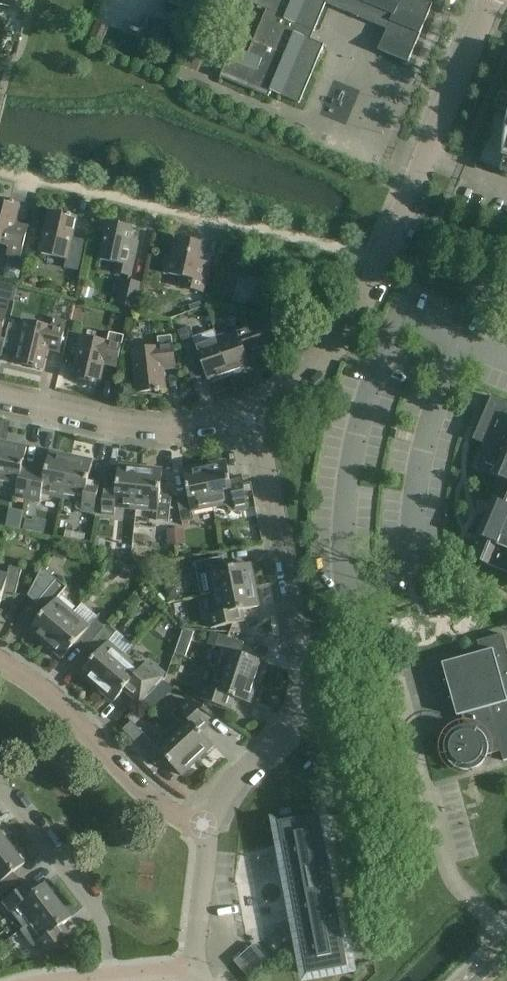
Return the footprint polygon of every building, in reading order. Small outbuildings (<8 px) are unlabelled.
[(165,0),(192,12),(197,0),(165,0)] [(267,9),(248,54),(232,47),(220,77),(268,97),(271,91),(300,103),(324,45),(307,38),(310,30),(314,32),(326,3),(387,29),(378,50),(408,63),(433,4),(423,0),(244,0),(267,9)] [(96,21),(89,39),(102,44),(109,26),(96,21)] [(20,258),(26,232),(14,229),(20,205),(14,203),(14,202),(11,201),(10,202),(0,200),(0,244),(9,246),(7,255),(5,264),(18,267),(20,258)] [(50,211),(41,249),(40,254),(66,260),(64,268),(78,271),(84,245),(72,242),(77,218),(71,216),(72,215),(68,214),(67,215),(50,211)] [(116,272),(130,276),(133,276),(141,243),(133,241),(135,229),(108,223),(100,259),(118,263),(116,272)] [(176,238),(171,257),(171,259),(165,257),(162,272),(182,277),(179,287),(204,292),(210,263),(198,261),(202,244),(176,238)] [(119,305),(134,309),(140,284),(125,280),(119,305)] [(314,290),(311,302),(322,305),(325,293),(314,290)] [(0,338),(9,300),(0,298),(0,338)] [(273,300),(269,320),(284,322),(287,323),(291,303),(273,300)] [(9,323),(4,348),(18,351),(15,363),(33,367),(33,368),(37,369),(37,367),(43,369),(47,349),(59,351),(66,321),(54,318),(52,327),(25,321),(24,326),(9,323)] [(284,322),(281,333),(287,334),(296,336),(298,326),(289,324),(287,323),(284,322)] [(238,330),(217,338),(230,374),(251,367),(246,354),(254,351),(255,353),(277,345),(270,327),(259,331),(257,324),(238,331),(238,330)] [(191,327),(178,331),(181,339),(188,357),(199,353),(206,374),(209,382),(230,374),(217,338),(214,330),(194,337),(191,327)] [(116,367),(123,336),(111,333),(109,342),(82,336),(72,378),(90,382),(90,383),(93,384),(94,383),(100,384),(104,364),(116,367)] [(175,367),(173,348),(172,337),(157,338),(158,347),(132,350),(137,392),(156,390),(156,392),(159,392),(159,390),(165,389),(163,369),(175,367)] [(489,396),(471,438),(482,443),(472,466),(501,479),(478,536),(489,541),(480,562),(499,569),(506,573),(506,404),(489,396)] [(0,467),(0,485),(18,488),(16,496),(28,499),(33,474),(22,472),(27,447),(5,442),(0,467)] [(33,474),(28,499),(41,501),(42,493),(63,498),(71,456),(50,452),(45,476),(33,474)] [(71,456),(63,498),(74,500),(76,510),(81,510),(94,513),(99,488),(87,485),(93,461),(71,456)] [(226,461),(205,465),(213,507),(225,504),(231,512),(248,509),(243,484),(231,486),(230,477),(226,461)] [(105,489),(103,508),(102,515),(115,516),(116,507),(136,509),(141,467),(119,465),(116,490),(105,489)] [(177,497),(181,516),(182,522),(194,520),(192,511),(213,507),(205,466),(205,465),(183,469),(188,494),(177,497)] [(162,469),(141,467),(136,509),(158,512),(157,520),(169,521),(172,496),(160,494),(162,469)] [(9,509),(5,527),(20,530),(23,511),(9,509)] [(27,529),(46,533),(48,521),(29,517),(27,529)] [(182,529),(175,530),(176,544),(183,544),(182,529)] [(58,542),(52,553),(63,559),(69,547),(58,542)] [(231,555),(194,562),(200,595),(212,593),(255,585),(251,563),(234,566),(231,555)] [(4,591),(16,594),(22,570),(10,567),(8,575),(0,573),(0,608),(4,591)] [(29,630),(45,645),(73,612),(57,598),(66,588),(42,567),(27,596),(45,611),(29,630)] [(259,606),(255,585),(212,593),(216,614),(209,615),(212,628),(237,623),(234,611),(259,606)] [(176,586),(163,589),(166,602),(178,599),(176,586)] [(89,626),(73,612),(45,645),(62,659),(79,639),(88,647),(104,628),(95,620),(89,626)] [(89,661),(90,662),(80,674),(97,688),(124,656),(133,646),(117,632),(114,636),(104,628),(88,647),(89,648),(88,650),(89,661)] [(244,643),(225,636),(219,634),(215,646),(223,649),(217,669),(257,683),(264,662),(240,654),(244,643)] [(457,716),(462,715),(465,726),(462,726),(459,727),(457,728),(454,730),(451,732),(448,735),(447,738),(445,742),(444,746),(444,750),(445,754),(446,757),(448,761),(450,763),(453,766),(456,768),(459,769),(462,770),(465,770),(469,770),(472,770),(476,768),(479,767),(482,764),(484,761),(486,758),(488,755),(501,751),(503,761),(506,760),(506,650),(503,634),(477,641),(480,653),(442,664),(457,716)] [(140,669),(124,656),(97,688),(113,703),(130,683),(147,698),(164,677),(146,662),(140,669)] [(250,704),(257,683),(217,669),(210,689),(202,687),(198,698),(223,707),(226,696),(250,704)] [(168,730),(198,760),(214,745),(196,727),(205,719),(188,701),(179,709),(184,715),(168,730)] [(182,775),(198,760),(168,730),(153,744),(147,738),(132,721),(123,730),(155,765),(164,757),(182,775)] [(279,822),(300,937),(307,975),(349,967),(320,814),(279,822)] [(12,847),(0,831),(0,856),(12,847)] [(12,847),(0,856),(0,897),(20,881),(13,872),(25,864),(12,847)] [(11,896),(4,901),(11,911),(24,927),(59,901),(46,884),(34,893),(27,884),(11,896)] [(59,901),(24,927),(20,930),(33,947),(36,944),(44,954),(67,936),(60,927),(71,918),(59,901)] [(251,946),(234,962),(250,980),(254,977),(270,963),(253,944),(251,946)]
